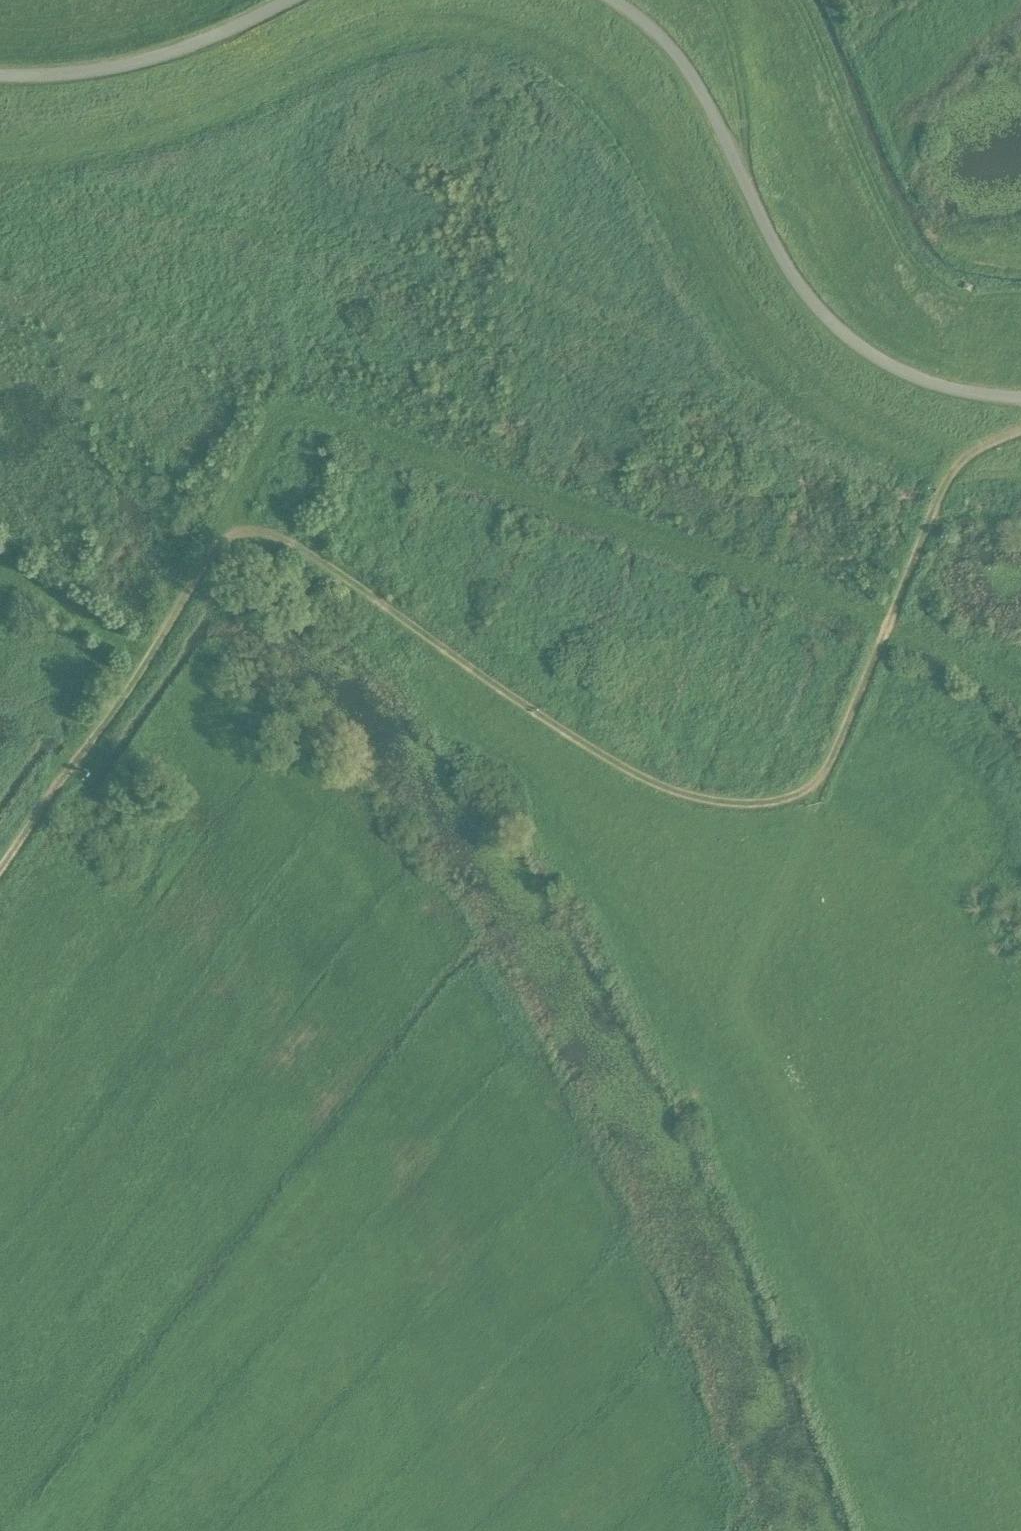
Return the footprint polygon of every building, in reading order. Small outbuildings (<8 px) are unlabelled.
[(880,870),(864,874),(867,884),(883,880),(880,870)]
